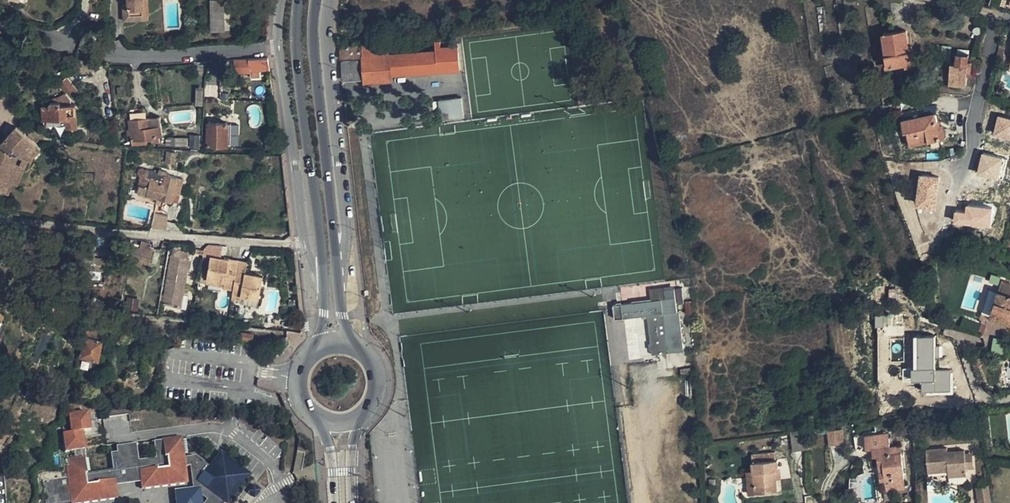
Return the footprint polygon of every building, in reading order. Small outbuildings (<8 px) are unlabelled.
[(126,3),(119,4),(119,20),(127,20),(127,10),(139,9),(139,0),(126,0),(126,3)] [(145,0),(139,0),(139,9),(127,10),(127,20),(146,19),(145,0)] [(218,0),(205,0),(206,28),(219,28),(218,0)] [(339,58),(353,56),(353,60),(339,61),(341,80),(365,77),(364,59),(363,57),(387,54),(389,54),(388,42),(362,45),(338,48),(339,58)] [(886,78),(905,76),(905,80),(915,78),(914,64),(911,64),(908,42),(883,44),(886,78)] [(461,67),(459,46),(441,48),(435,49),(389,54),(387,54),(390,74),(461,67)] [(948,83),(965,85),(967,72),(969,61),(969,54),(957,52),(955,65),(951,64),(948,83)] [(365,84),(391,82),(390,74),(387,54),(363,57),(364,59),(365,77),(365,84)] [(269,58),(248,59),(249,67),(250,70),(270,70),(269,58)] [(76,66),(91,67),(91,63),(92,61),(76,59),(76,66)] [(235,67),(249,67),(248,59),(235,60),(235,67)] [(975,62),(969,61),(967,72),(974,73),(975,62)] [(948,83),(951,64),(937,62),(936,64),(936,66),(943,67),(942,75),(939,75),(938,82),(948,83)] [(66,74),(58,81),(72,99),(79,93),(66,74)] [(444,118),(467,114),(464,95),(461,95),(441,99),(444,118)] [(76,103),(61,103),(60,100),(43,100),(43,108),(43,124),(67,124),(66,127),(77,127),(76,103)] [(931,113),(898,122),(900,132),(903,131),(906,141),(924,136),(924,140),(941,135),(937,122),(934,122),(931,113)] [(163,135),(160,117),(148,118),(150,126),(151,138),(151,140),(159,139),(159,136),(163,135)] [(130,120),(132,140),(146,138),(151,138),(150,126),(148,118),(130,120)] [(229,124),(209,123),(208,143),(228,144),(229,124)] [(17,125),(5,138),(7,140),(2,146),(0,145),(0,183),(2,184),(4,179),(11,183),(20,165),(14,162),(18,154),(30,160),(41,148),(17,125)] [(975,175),(998,181),(1003,159),(981,153),(975,175)] [(147,177),(144,195),(159,197),(170,199),(171,191),(174,175),(162,173),(143,169),(142,176),(147,177)] [(180,175),(174,175),(171,191),(177,192),(180,175)] [(916,176),(916,209),(937,209),(937,176),(916,176)] [(11,183),(4,179),(2,184),(0,183),(0,191),(6,194),(11,183)] [(158,205),(159,197),(144,195),(143,202),(158,205)] [(953,227),(990,227),(990,207),(964,207),(964,212),(952,212),(953,227)] [(153,228),(166,230),(167,215),(154,214),(153,228)] [(153,242),(140,239),(139,241),(138,240),(133,239),(130,250),(144,253),(144,254),(150,256),(153,242)] [(172,254),(166,297),(178,298),(177,301),(177,303),(176,306),(190,308),(193,288),(187,287),(191,258),(194,259),(195,251),(181,249),(180,256),(172,254)] [(144,253),(130,250),(129,256),(132,257),(142,260),(144,254),(144,253)] [(265,275),(247,272),(249,262),(247,261),(214,255),(210,276),(226,279),(225,283),(225,285),(235,287),(233,296),(243,298),(244,293),(261,296),(265,275)] [(226,279),(210,276),(209,282),(212,283),(225,285),(225,283),(226,279)] [(993,316),(1009,320),(1009,283),(1003,281),(1000,292),(999,292),(993,316)] [(684,351),(679,308),(676,308),(676,305),(674,285),(659,286),(661,299),(648,300),(609,304),(611,319),(633,316),(647,315),(652,353),(652,355),(684,351)] [(661,299),(659,286),(647,288),(647,291),(648,300),(661,299)] [(984,313),(990,314),(994,293),(987,292),(984,313)] [(679,308),(684,351),(695,350),(692,307),(679,308)] [(647,315),(633,316),(638,354),(641,354),(652,353),(647,315)] [(111,325),(109,333),(117,334),(118,326),(111,325)] [(254,334),(241,332),(240,341),(252,342),(254,334)] [(84,337),(79,356),(96,360),(101,341),(84,337)] [(921,383),(921,393),(951,393),(951,370),(935,370),(934,337),(912,338),(913,383),(921,383)] [(222,502),(218,498),(224,502),(227,502),(247,476),(218,454),(207,468),(192,457),(182,458),(182,454),(180,440),(180,439),(152,443),(154,460),(143,461),(144,462),(137,463),(134,444),(115,446),(115,452),(109,453),(111,470),(103,471),(104,472),(94,474),(94,472),(85,473),(79,432),(87,431),(85,414),(67,417),(70,434),(60,436),(66,477),(41,481),(44,502),(78,502),(116,498),(114,485),(138,482),(139,489),(185,483),(183,467),(187,467),(191,491),(172,494),(174,502),(221,502),(222,502)] [(839,430),(833,431),(834,444),(841,443),(839,430)] [(886,480),(904,478),(902,452),(891,453),(891,447),(889,435),(865,437),(867,449),(873,449),(873,456),(878,456),(879,468),(884,467),(885,472),(886,480)] [(928,448),(931,471),(951,469),(952,474),(970,472),(969,465),(976,465),(974,450),(968,450),(968,447),(949,449),(949,446),(928,448)] [(776,452),(752,455),(754,472),(756,494),(779,492),(777,478),(776,470),(780,469),(778,459),(777,459),(776,452)] [(904,478),(886,480),(886,486),(905,484),(904,478)] [(246,493),(254,499),(259,491),(257,489),(252,486),(246,493)] [(987,486),(975,488),(977,502),(989,502),(987,486)]
